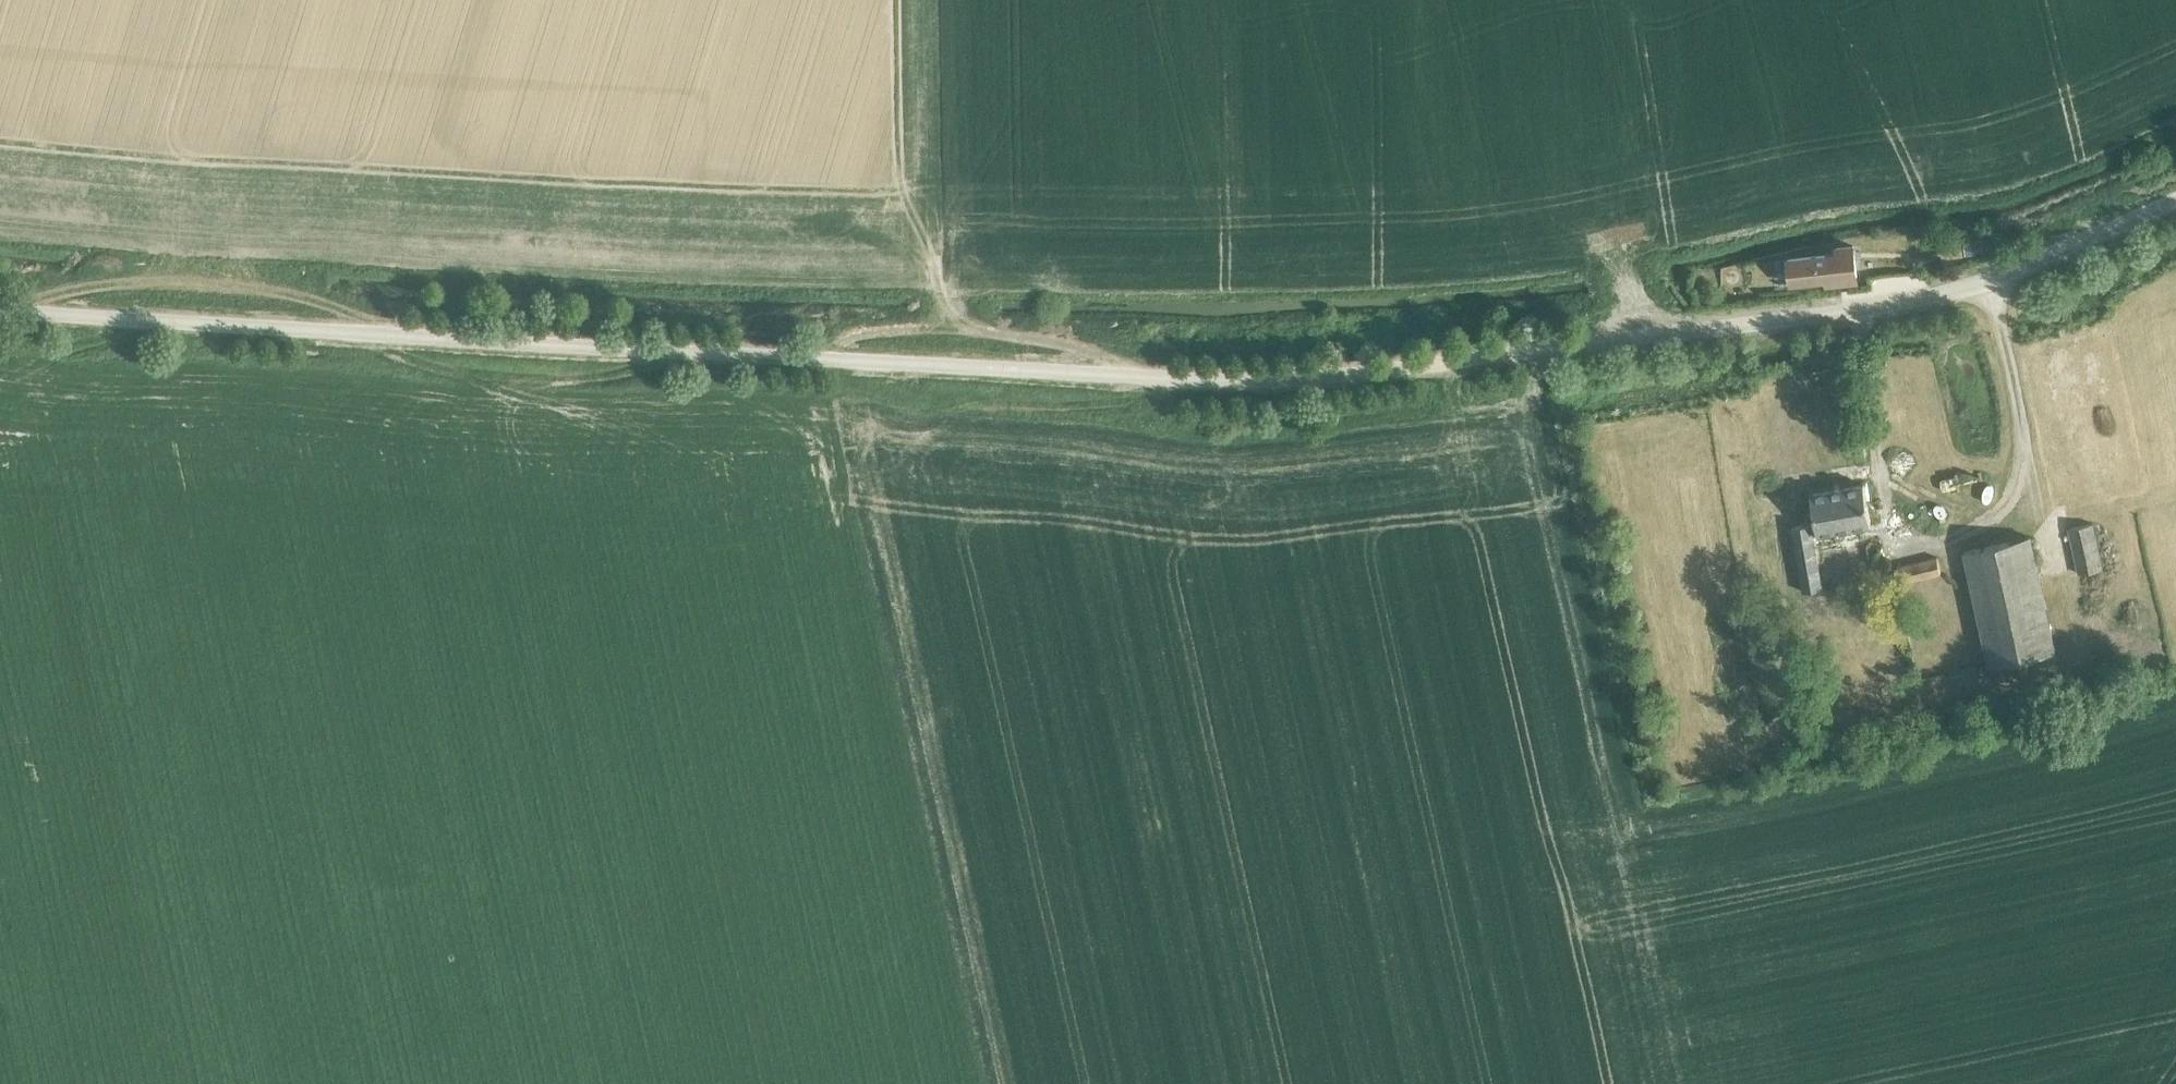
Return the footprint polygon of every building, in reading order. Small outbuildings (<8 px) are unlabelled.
[(1961,255),(1960,242),(1944,243),(1946,256),(1961,255)] [(1856,276),(1852,245),(1835,247),(1836,253),(1787,259),(1790,284),(1856,276)] [(1813,535),(1870,525),(1863,484),(1810,494),(1816,523),(1792,527),(1801,572),(1797,573),(1801,593),(1823,589),(1813,535)] [(2078,573),(2102,568),(2092,524),(2068,529),(2078,573)] [(1989,665),(2055,650),(2029,537),(1963,552),(1989,665)] [(1901,582),(1940,573),(1937,557),(1897,566),(1901,582)]
